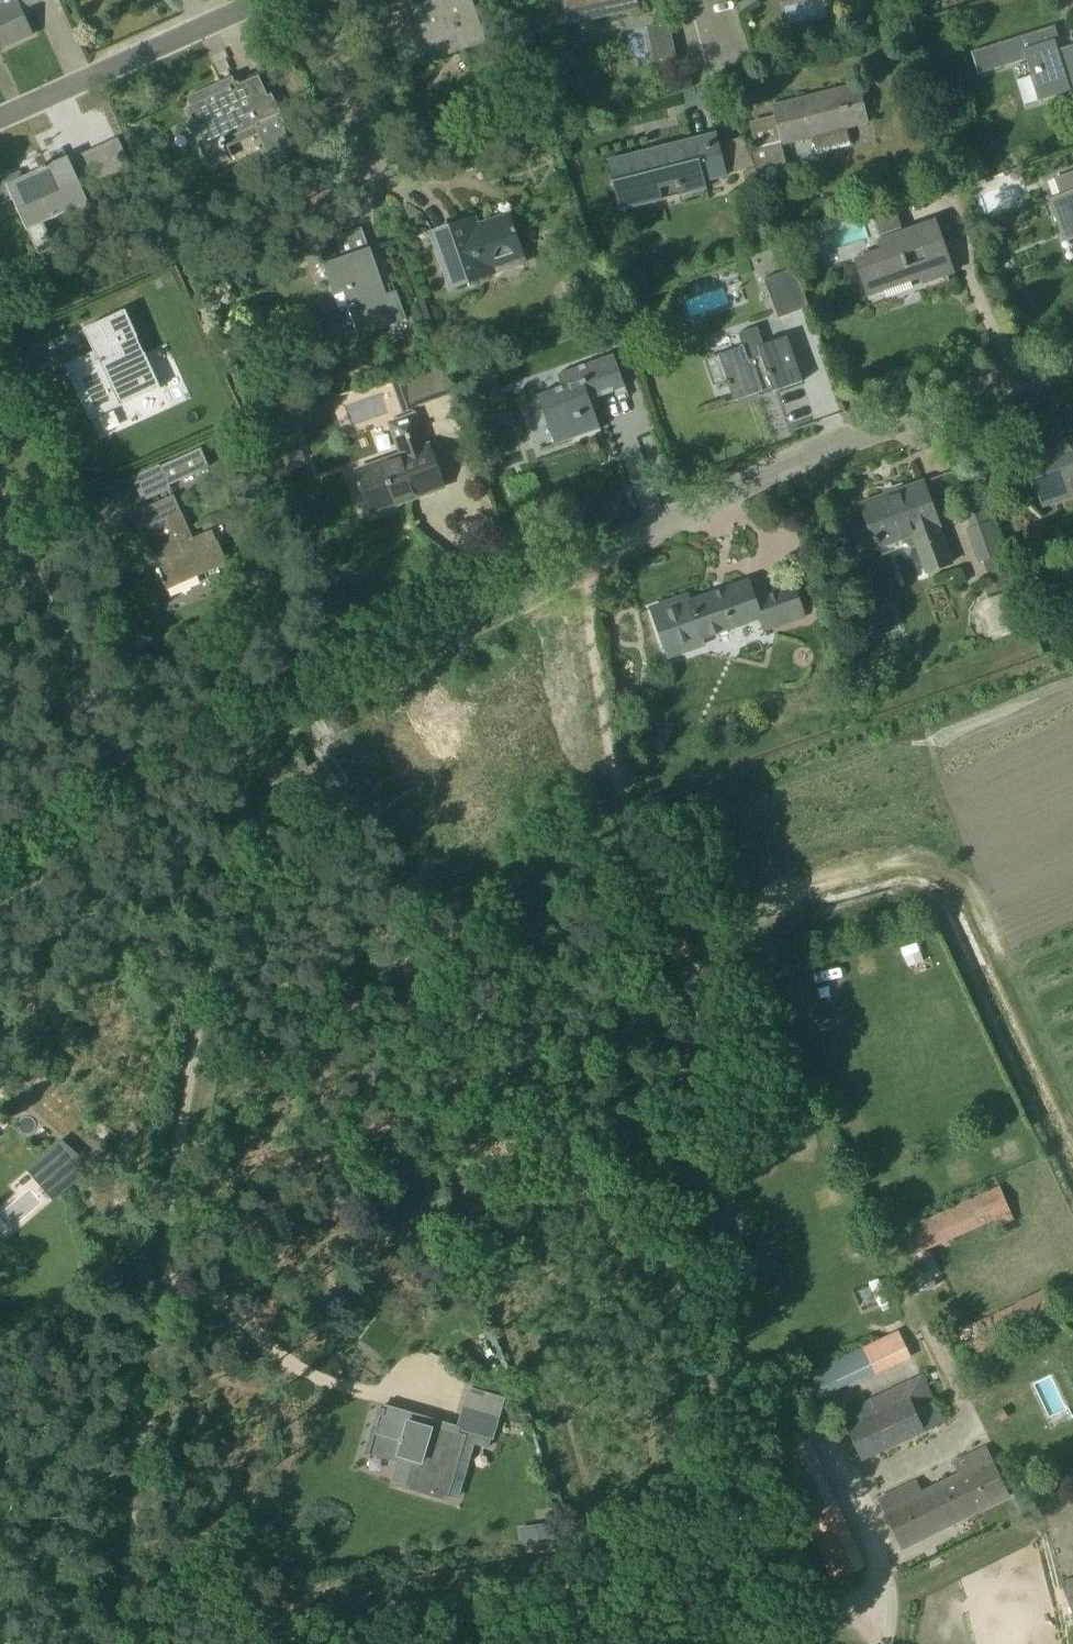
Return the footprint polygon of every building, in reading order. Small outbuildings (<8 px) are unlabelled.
[(33,34),(22,10),(45,0),(0,0),(0,49),(33,34)] [(413,7),(415,13),(408,15),(407,11),(386,19),(404,70),(487,42),(472,0),(434,0),(413,7)] [(551,8),(590,0),(549,0),(551,8)] [(614,14),(637,9),(635,0),(611,0),(614,14)] [(920,12),(926,4),(921,0),(904,0),(920,12)] [(864,18),(849,20),(851,33),(867,31),(864,18)] [(647,27),(655,64),(677,59),(669,22),(647,27)] [(1026,59),(1039,100),(1062,93),(1062,94),(1072,91),(1072,44),(1057,49),(1055,41),(1057,40),(1056,39),(1054,40),(1052,33),(1054,32),(1052,26),(969,53),(976,75),(1026,59)] [(214,91),(213,92),(204,95),(202,91),(203,91),(202,90),(186,97),(190,106),(188,107),(203,142),(198,144),(209,168),(233,157),(229,146),(259,133),(268,154),(289,144),(290,147),(292,146),(284,129),(287,128),(263,73),(240,84),(239,81),(231,84),(230,85),(229,86),(229,87),(230,88),(217,95),(216,93),(215,92),(214,91)] [(849,141),(846,127),(867,122),(858,84),(824,93),(825,96),(816,98),(815,95),(773,106),(782,143),(812,136),(816,153),(850,145),(849,141)] [(608,160),(614,182),(621,209),(705,188),(703,181),(726,176),(715,133),(608,160)] [(757,167),(762,182),(769,198),(774,196),(779,216),(794,212),(789,191),(792,191),(780,143),(750,151),(757,167)] [(94,215),(68,156),(46,166),(45,164),(38,167),(41,174),(31,179),(29,174),(23,177),(20,171),(0,179),(0,204),(12,199),(22,223),(63,204),(72,225),(94,215)] [(757,167),(742,171),(746,186),(762,182),(757,167)] [(1054,213),(1062,233),(1072,229),(1072,172),(1054,179),(1059,195),(1049,199),(1054,213)] [(870,211),(880,240),(883,249),(856,259),(864,280),(877,275),(882,287),(923,273),(926,282),(945,275),(947,281),(949,281),(938,249),(944,247),(935,221),(902,232),(893,204),(870,211)] [(199,205),(192,217),(206,225),(213,213),(199,205)] [(462,222),(432,233),(431,233),(449,287),(491,272),(487,261),(520,249),(508,214),(477,225),(475,218),(471,219),(473,223),(463,226),(462,222)] [(396,290),(386,294),(370,247),(323,264),(334,295),(344,291),(359,335),(406,319),(396,290)] [(764,278),(779,318),(809,306),(795,267),(764,278)] [(70,373),(87,411),(116,398),(119,405),(148,392),(134,360),(147,355),(127,310),(85,329),(100,363),(91,368),(89,364),(70,373)] [(715,385),(726,381),(732,398),(723,401),(724,403),(772,388),(773,391),(802,381),(787,336),(763,344),(757,326),(738,333),(743,345),(712,356),(717,370),(711,372),(715,385)] [(628,397),(624,388),(613,355),(555,375),(559,387),(535,396),(554,444),(541,448),(541,450),(600,429),(593,408),(589,410),(586,401),(623,388),(626,398),(628,397)] [(416,408),(415,405),(405,377),(391,381),(402,413),(416,408)] [(433,490),(443,487),(428,445),(425,447),(413,414),(391,422),(402,453),(357,469),(372,512),(412,497),(411,495),(432,488),(433,490)] [(294,429),(276,436),(281,451),(294,446),(297,438),(294,429)] [(1072,494),(1072,439),(1067,441),(1068,446),(1027,461),(1029,466),(1029,467),(1043,507),(1072,497),(1072,494)] [(201,447),(161,466),(169,485),(210,466),(201,447)] [(927,572),(951,563),(937,526),(939,525),(923,482),(897,491),(898,494),(886,499),(884,495),(861,504),(876,543),(912,530),(927,572)] [(168,589),(226,561),(211,529),(193,537),(173,495),(141,509),(147,521),(143,523),(160,562),(164,560),(166,565),(163,567),(159,569),(159,568),(156,570),(163,584),(165,583),(168,589)] [(990,520),(970,527),(974,538),(994,531),(990,520)] [(790,577),(793,583),(754,597),(749,581),(690,602),(702,637),(760,617),(765,631),(803,617),(806,625),(844,612),(827,564),(790,577)] [(1008,566),(991,571),(998,592),(1015,586),(1008,566)] [(982,597),(988,630),(1017,625),(1011,592),(982,597)] [(406,738),(391,743),(406,782),(425,774),(437,806),(452,800),(438,764),(452,759),(433,708),(399,721),(406,738)] [(51,1148),(26,1169),(53,1201),(71,1185),(88,1171),(81,1156),(61,1139),(51,1148)] [(1014,1219),(1011,1210),(1001,1187),(900,1230),(910,1254),(994,1218),(997,1227),(1014,1219)] [(957,1359),(1057,1313),(1047,1290),(946,1335),(957,1359)] [(818,1396),(909,1353),(899,1332),(808,1374),(818,1396)] [(862,1460),(945,1421),(923,1374),(840,1413),(862,1460)] [(461,1429),(473,1391),(439,1381),(427,1420),(461,1429)] [(401,1440),(396,1456),(424,1464),(434,1428),(417,1423),(417,1421),(416,1421),(416,1422),(409,1421),(409,1419),(380,1411),(374,1432),(401,1440)] [(772,1444),(832,1580),(865,1566),(805,1429),(772,1444)] [(959,1476),(885,1511),(902,1547),(1007,1495),(991,1461),(990,1461),(983,1446),(952,1461),(959,1476)] [(529,1531),(535,1551),(557,1544),(550,1524),(529,1531)] [(1072,1614),(1072,1578),(1062,1582),(1072,1614)]
